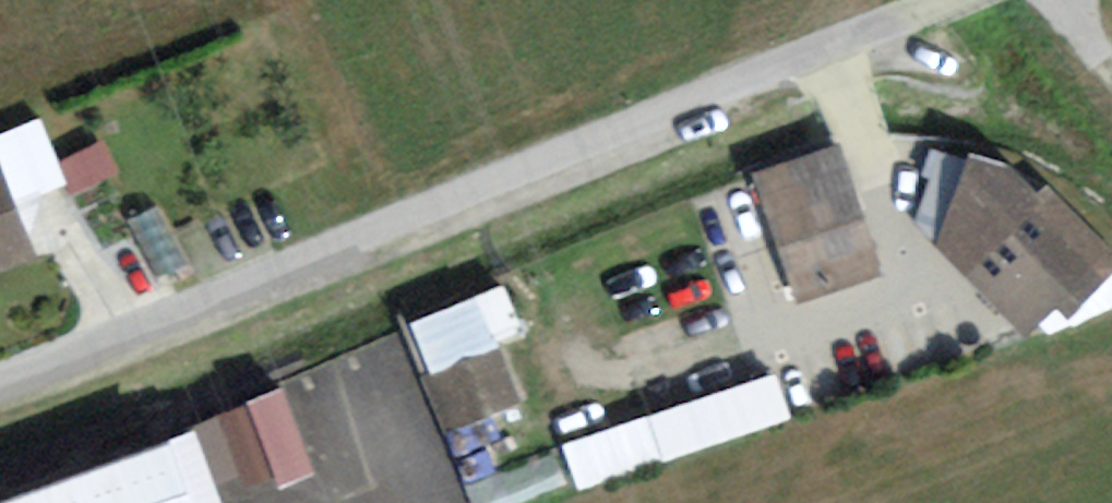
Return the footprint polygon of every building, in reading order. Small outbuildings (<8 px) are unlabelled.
[(842,145),(754,174),(795,300),(884,271),(842,145)] [(970,147),(935,244),(1026,333),(1050,306),(1062,313),(1111,264),(1111,246),(1048,180),(1037,189),(1006,158),(970,147)] [(34,254),(0,162),(0,267),(34,254)] [(422,322),(444,374),(536,334),(513,282),(422,322)] [(516,350),(434,378),(419,333),(293,376),(318,449),(413,417),(436,484),(450,479),(459,502),(477,502),(454,435),(535,407),(516,350)] [(585,486),(803,420),(789,373),(571,439),(585,486)] [(240,502),(242,502),(325,467),(291,389),(206,426),(240,502)] [(0,494),(0,502),(231,502),(201,422),(0,494)]
